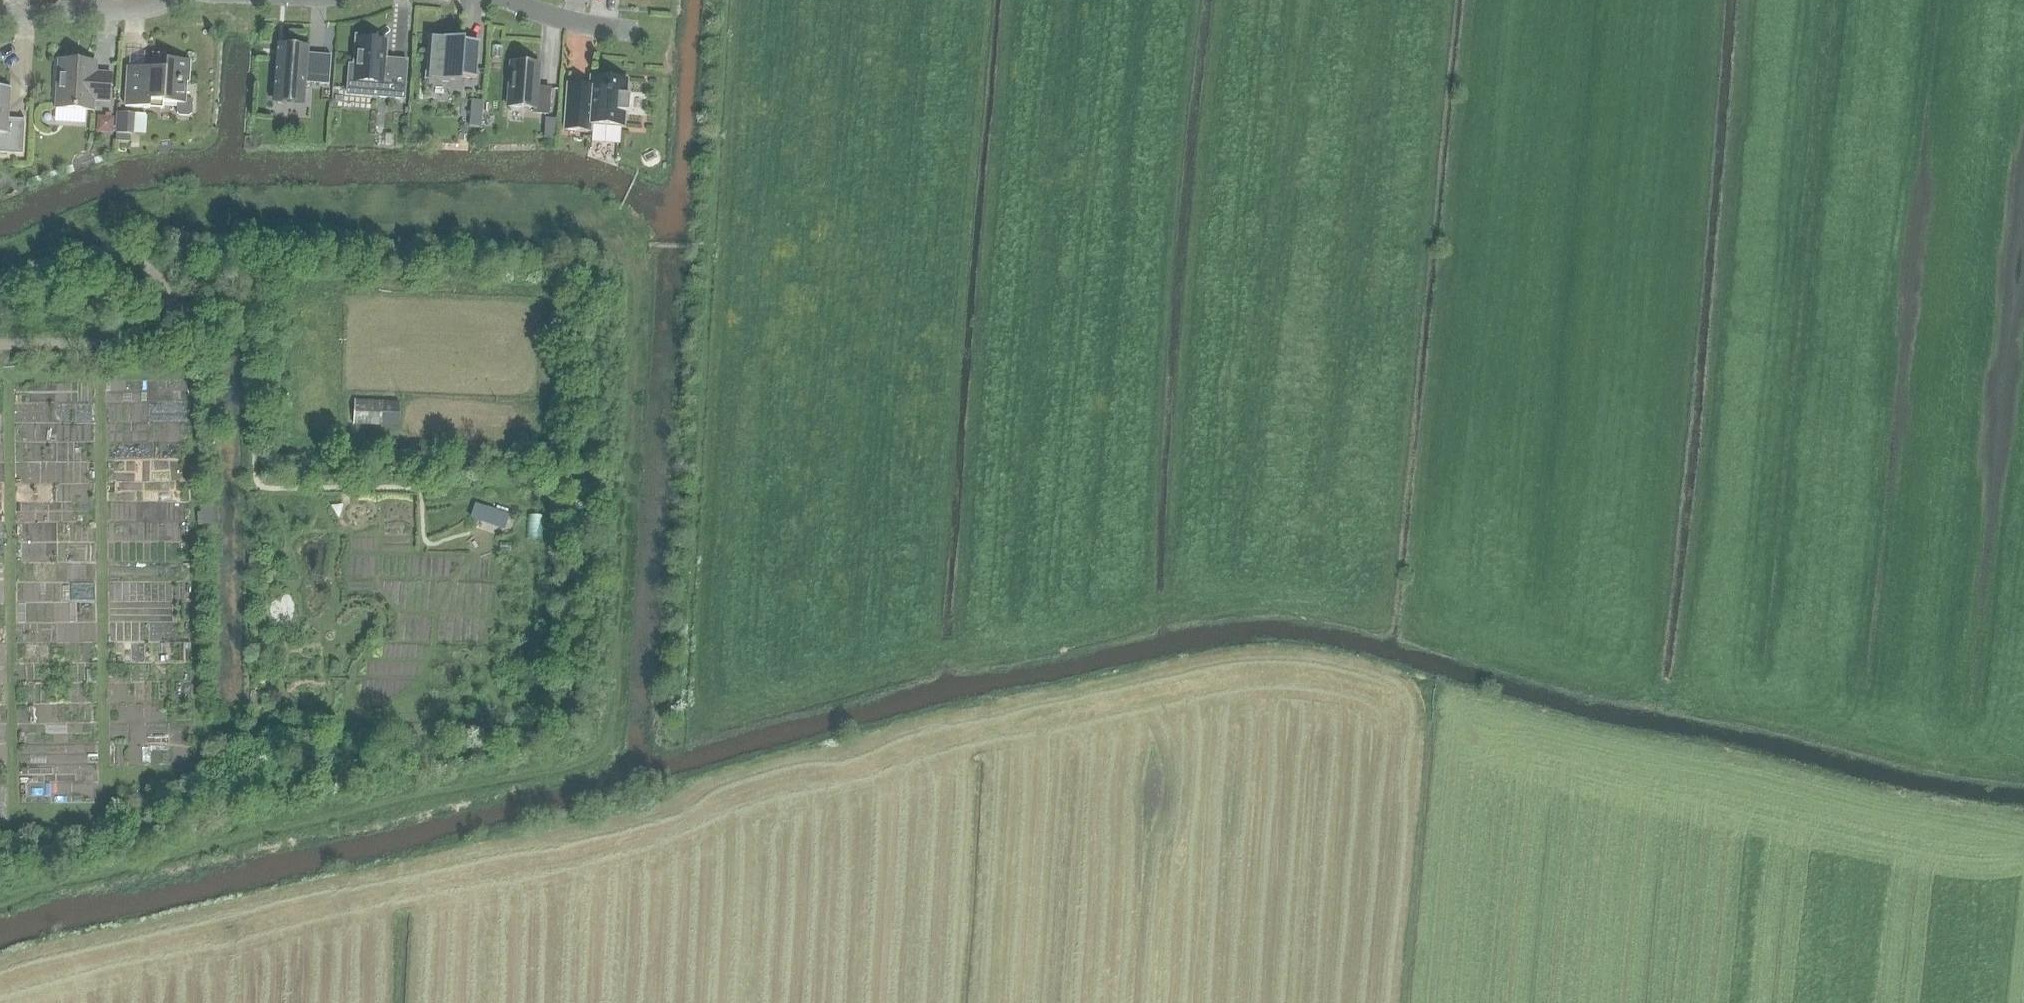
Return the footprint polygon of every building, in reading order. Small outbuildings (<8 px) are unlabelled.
[(392,69),(384,68),(385,59),(386,42),(373,40),(373,37),(358,36),(358,39),(356,39),(354,66),(349,65),(348,89),(376,91),(375,97),(404,99),(405,83),(391,82),(392,69)] [(446,39),(447,38),(429,36),(425,80),(461,83),(461,77),(475,78),(478,42),(446,39)] [(309,46),(282,44),(277,44),(277,49),(276,54),(274,81),(273,95),(273,103),(304,105),(305,97),(306,83),(329,85),(331,55),(309,54),(309,46)] [(152,54),(151,68),(127,67),(125,106),(150,108),(150,101),(162,102),(177,103),(176,113),(179,116),(189,116),(192,114),(192,100),(185,99),(186,82),(188,82),(190,61),(166,59),(166,55),(152,54)] [(90,62),(58,60),(55,108),(94,110),(95,100),(109,101),(111,73),(89,72),(90,62)] [(537,88),(539,64),(511,62),(508,107),(534,109),(534,113),(548,114),(550,89),(537,88)] [(623,127),(624,112),(628,112),(629,95),(625,94),(626,79),(592,77),(592,85),(568,84),(565,130),(589,132),(590,125),(623,127)] [(7,118),(9,88),(11,88),(11,87),(0,86),(0,153),(22,154),(25,118),(23,118),(23,119),(7,118)] [(484,101),(471,100),(470,113),(482,114),(484,101)] [(135,113),(117,112),(115,133),(116,133),(115,141),(130,142),(130,134),(134,134),(135,113)] [(113,133),(114,117),(98,116),(97,132),(113,133)] [(382,401),(382,405),(354,404),(354,424),(398,426),(399,402),(382,401)] [(475,504),(471,518),(504,529),(508,515),(475,504)]
